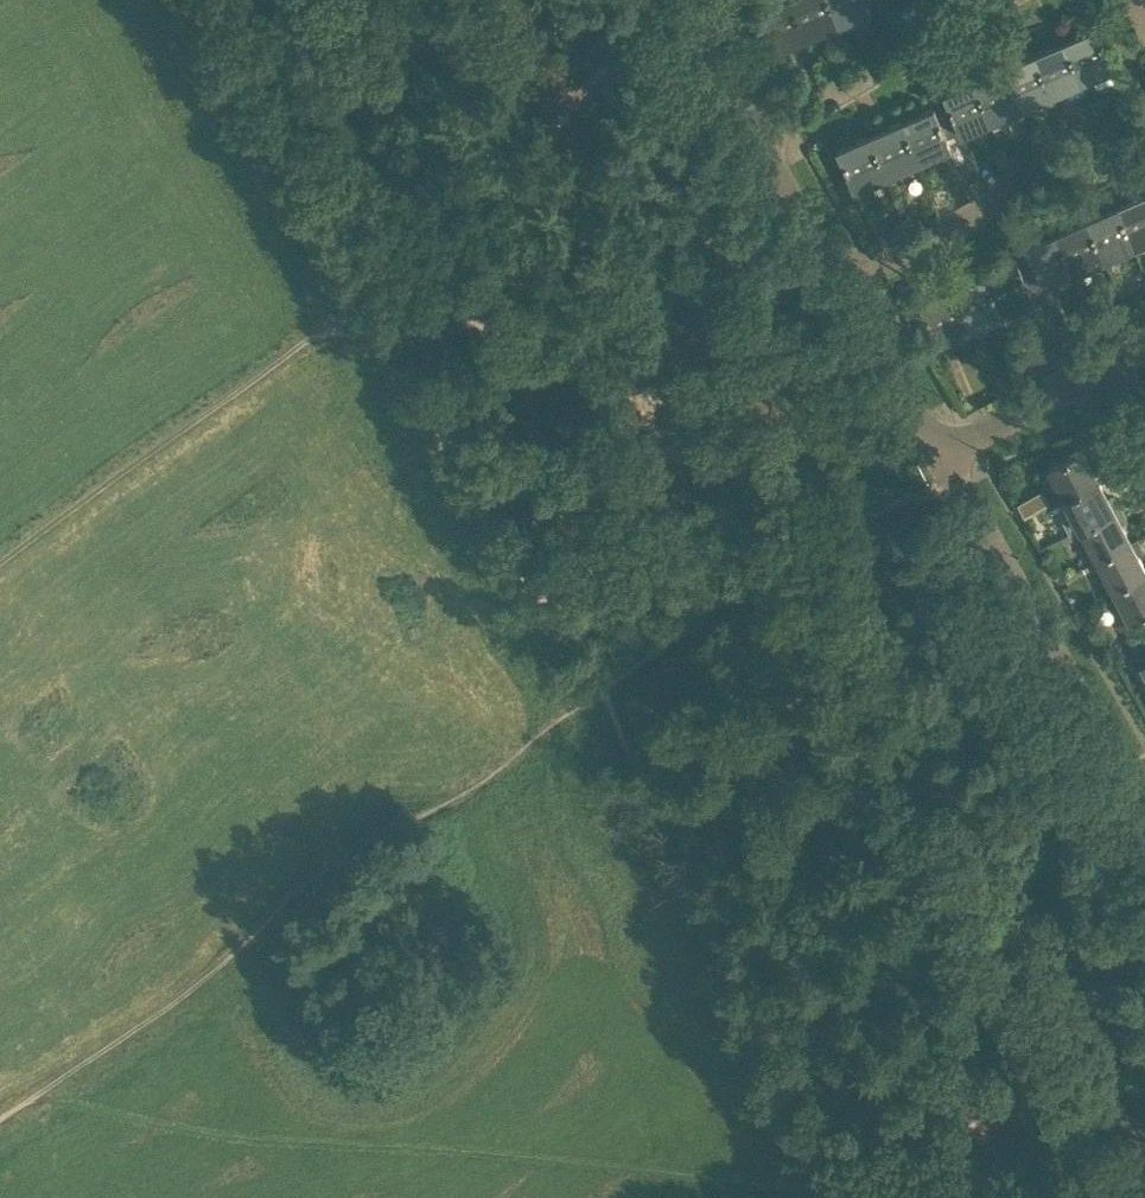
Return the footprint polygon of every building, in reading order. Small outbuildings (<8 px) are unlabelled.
[(804,37),(788,0),(777,0),(755,9),(772,50),(804,37)] [(837,24),(827,0),(788,0),(804,37),(837,24)] [(837,24),(870,11),(866,0),(827,0),(837,24)] [(1057,39),(1081,28),(1074,15),(1050,26),(1057,39)] [(1063,41),(1080,82),(1111,69),(1094,28),(1063,41)] [(1050,95),(1080,82),(1063,41),(1033,54),(1050,95)] [(1019,108),(1050,95),(1033,54),(1002,67),(1019,108)] [(988,121),(1019,108),(1002,67),(971,80),(988,121)] [(960,133),(988,121),(971,80),(942,92),(947,103),(959,132),(960,133)] [(959,132),(947,103),(934,108),(933,107),(900,121),(917,162),(951,148),(946,138),(959,132)] [(885,176),(917,162),(900,121),(868,135),(885,176)] [(853,189),(885,176),(868,135),(836,149),(853,189)] [(979,179),(969,183),(975,197),(985,192),(979,179)] [(1144,241),(1144,193),(1117,205),(1135,246),(1144,241)] [(1103,259),(1135,246),(1117,205),(1086,219),(1103,259)] [(1073,272),(1103,259),(1086,219),(1056,231),(1073,272)] [(1042,285),(1073,272),(1056,231),(1025,245),(1030,255),(1042,284),(1042,285)] [(1016,260),(983,274),(1001,315),(1034,301),(1029,290),(1042,284),(1030,255),(1016,261),(1016,260)] [(969,328),(1001,315),(983,274),(952,287),(969,328)] [(936,343),(969,328),(952,287),(919,302),(936,343)] [(1047,467),(1063,498),(1098,480),(1104,476),(1100,468),(1093,471),(1082,449),(1047,467)] [(1109,501),(1098,480),(1063,498),(1080,529),(1120,508),(1116,499),(1109,501)] [(1025,517),(1038,510),(1030,497),(1017,504),(1025,517)] [(1096,560),(1130,541),(1119,520),(1125,516),(1120,508),(1080,529),(1096,560)] [(1130,541),(1096,560),(1112,591),(1144,573),(1144,569),(1135,550),(1141,546),(1137,538),(1130,541)] [(1112,591),(1127,620),(1120,623),(1129,640),(1144,631),(1144,573),(1112,591)]
